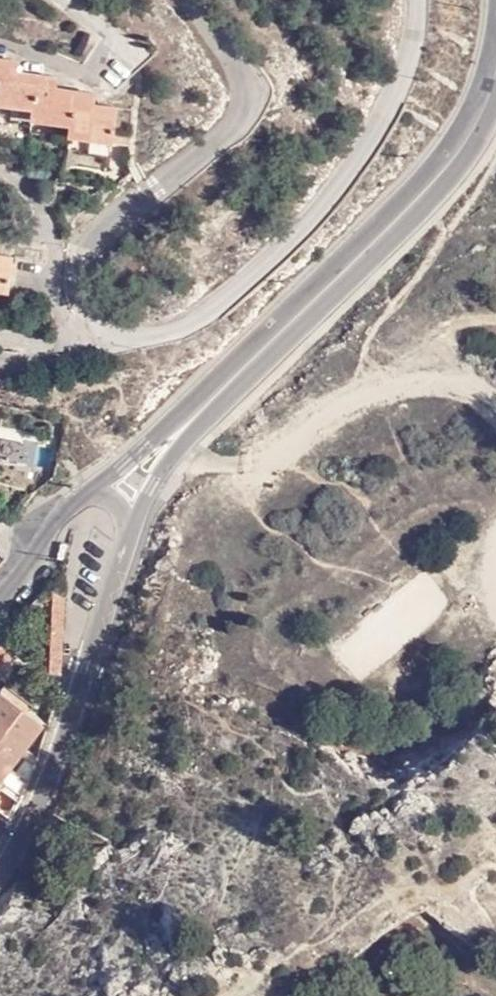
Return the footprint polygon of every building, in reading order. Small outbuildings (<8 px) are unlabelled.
[(0,59),(0,97),(33,103),(38,71),(19,68),(20,59),(1,55),(0,59)] [(38,71),(33,103),(32,112),(72,119),(76,88),(56,85),(58,75),(38,71)] [(76,88),(72,119),(70,129),(111,134),(116,105),(95,101),(96,91),(76,88)] [(8,286),(12,256),(0,254),(0,285),(8,286)] [(65,599),(53,593),(49,673),(61,674),(65,599)] [(15,665),(20,670),(30,660),(5,635),(0,640),(0,682),(15,665)] [(0,689),(0,786),(19,801),(21,797),(28,783),(16,772),(8,764),(41,721),(0,689)] [(28,783),(35,766),(26,759),(16,772),(28,783)]
